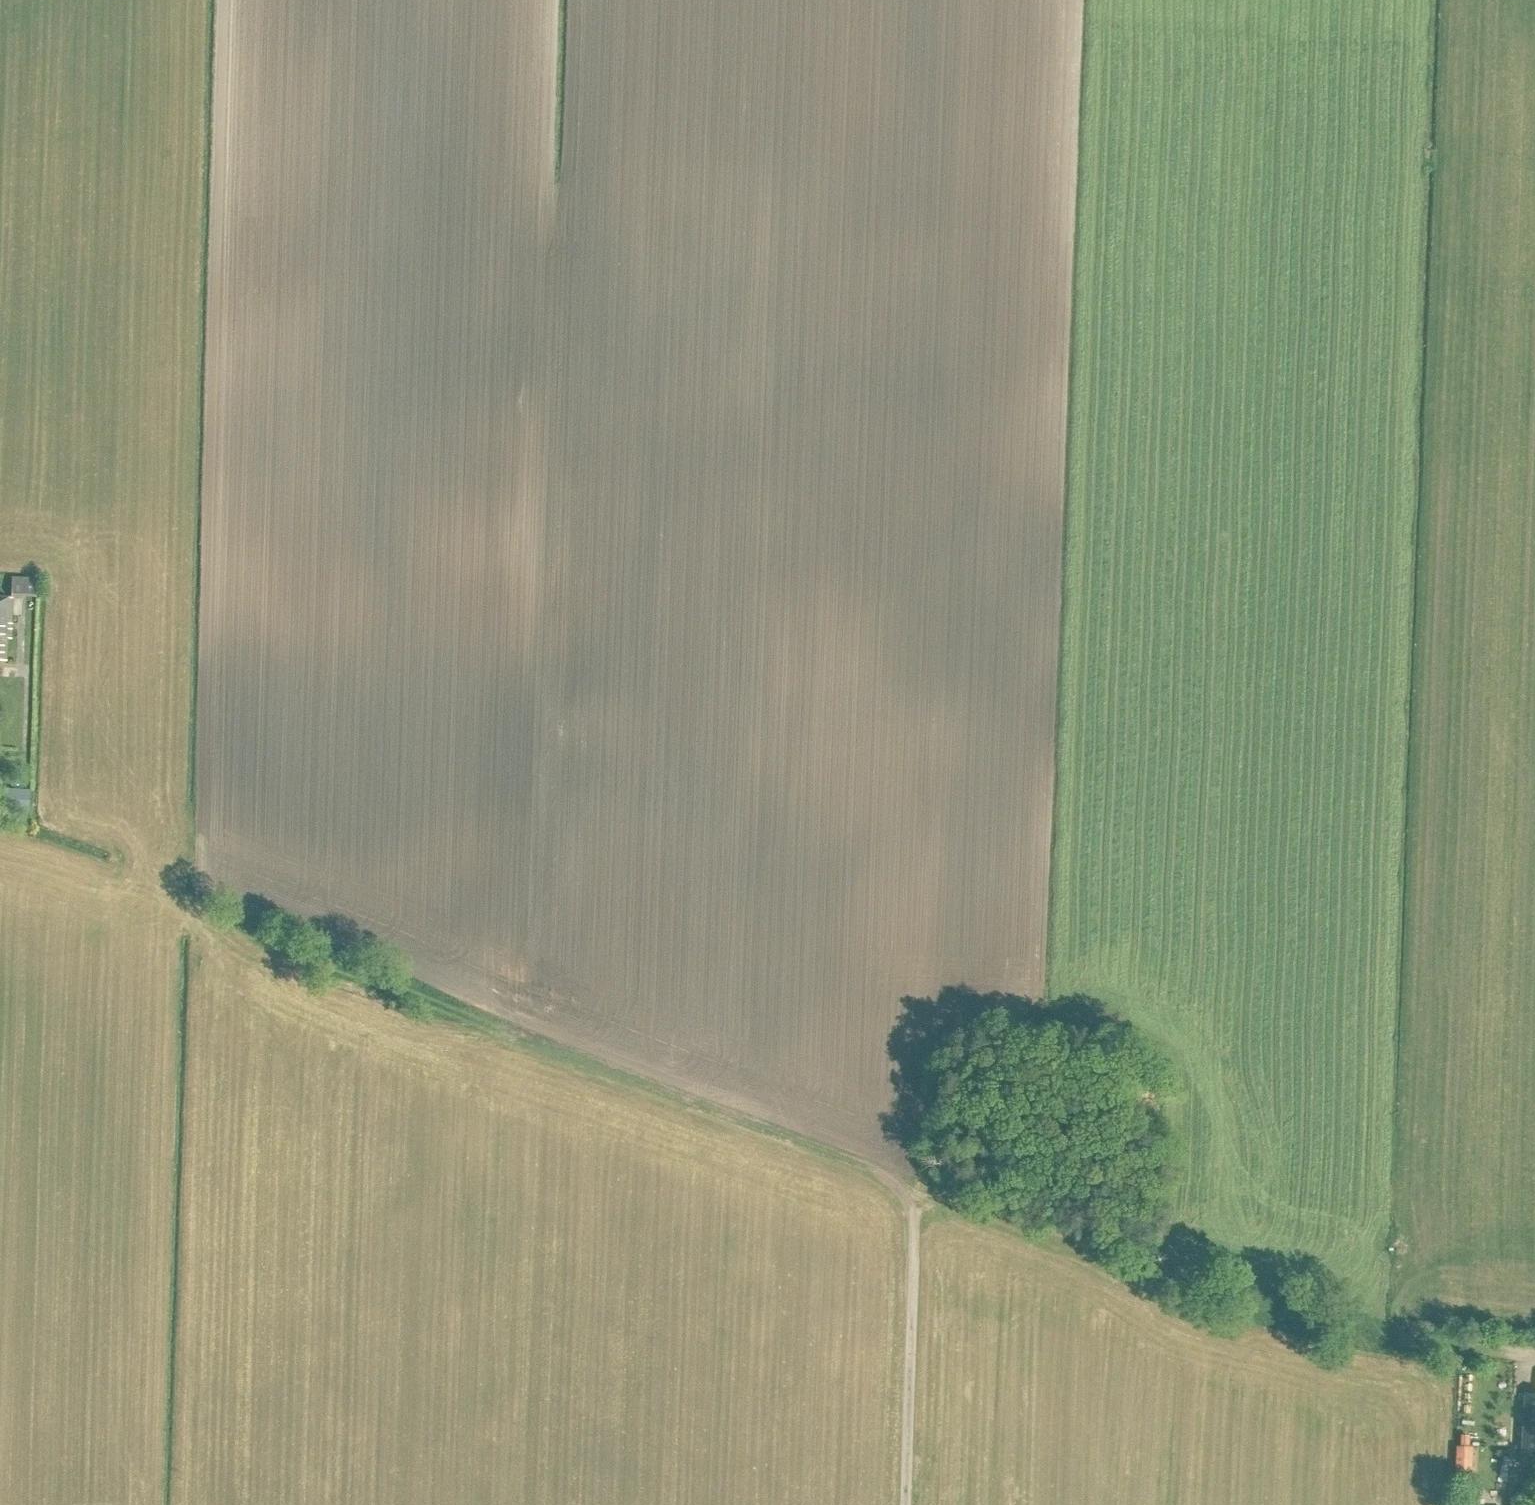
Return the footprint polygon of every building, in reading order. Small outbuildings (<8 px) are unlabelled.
[(18,574),(18,593),(43,593),(43,574),(18,574)] [(6,639),(10,639),(12,599),(0,599),(0,660),(6,661),(6,639)] [(29,812),(30,790),(0,788),(0,810),(29,812)] [(1534,1451),(1534,1395),(1527,1395),(1524,1451),(1534,1451)] [(1457,1446),(1456,1479),(1472,1479),(1473,1446),(1457,1446)]
